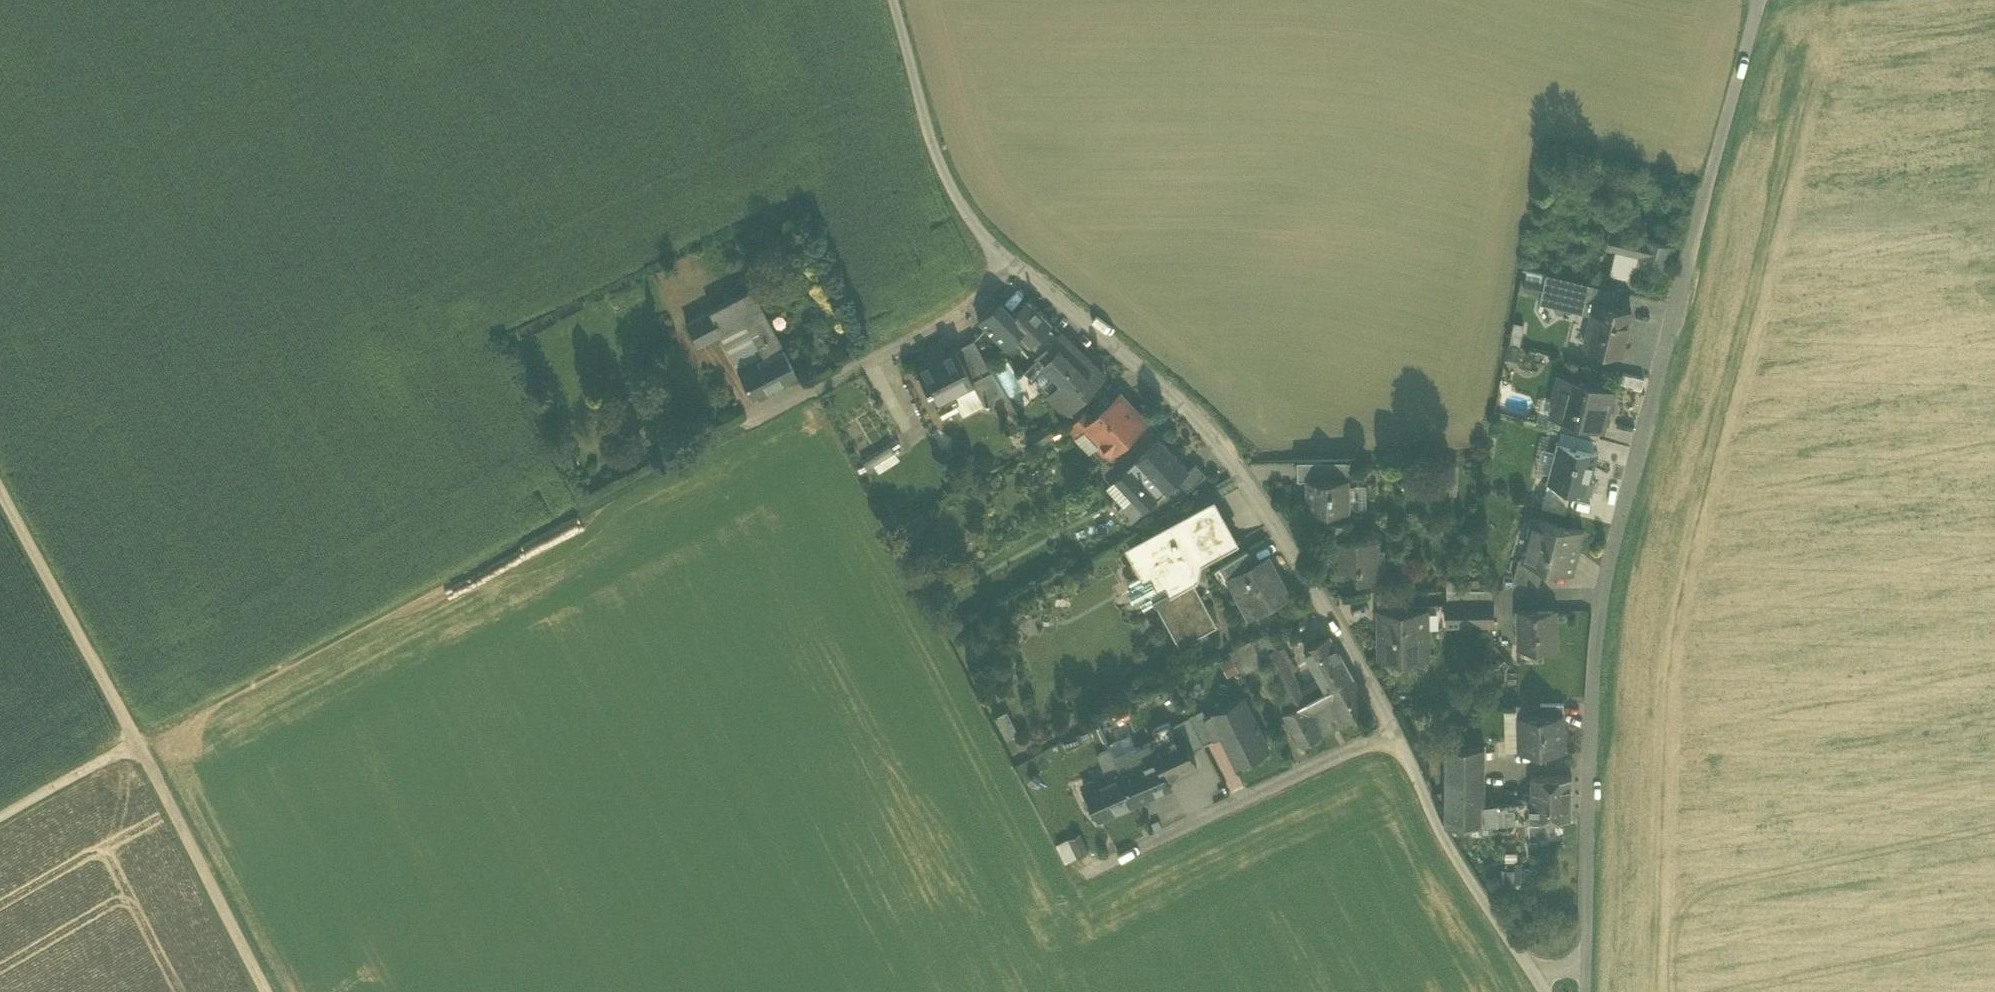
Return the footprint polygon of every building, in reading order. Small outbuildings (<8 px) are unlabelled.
[(1616,248),(1641,254),(1645,238),(1611,230),(1607,246),(1616,248)] [(1645,238),(1641,254),(1636,278),(1664,284),(1673,244),(1645,238)] [(1611,272),(1636,278),(1641,254),(1616,248),(1611,272)] [(1541,300),(1547,274),(1528,269),(1522,296),(1541,300)] [(1541,300),(1596,313),(1598,303),(1584,300),(1588,283),(1547,274),(1541,300)] [(1593,283),(1614,288),(1616,279),(1595,274),(1593,283)] [(1598,302),(1615,306),(1619,290),(1588,283),(1584,300),(1598,303),(1598,302)] [(685,324),(695,344),(719,332),(743,320),(763,309),(753,290),(685,324)] [(1010,318),(1008,321),(1020,333),(1033,345),(1051,327),(1054,323),(1029,299),(1010,318)] [(1585,344),(1622,352),(1631,310),(1615,306),(1598,302),(1598,303),(1596,313),(1593,326),(1589,326),(1585,344)] [(980,321),(994,335),(1008,321),(1010,318),(996,304),(980,321)] [(743,320),(761,356),(782,346),(763,309),(743,320)] [(719,332),(737,368),(761,356),(743,320),(719,332)] [(1007,347),(1020,333),(1008,321),(994,335),(1007,347)] [(1514,322),(1509,344),(1520,346),(1525,324),(1514,322)] [(1033,345),(1041,354),(1059,335),(1051,327),(1033,345)] [(1062,333),(1059,335),(1041,354),(1037,359),(1044,366),(1046,368),(1071,341),(1062,333)] [(955,348),(972,381),(990,371),(978,349),(973,338),(955,348)] [(1050,396),(1068,413),(1105,374),(1071,341),(1046,368),(1054,376),(1062,383),(1050,396)] [(1509,344),(1508,343),(1505,357),(1519,360),(1522,346),(1520,346),(1509,344)] [(737,368),(751,395),(795,373),(782,346),(761,356),(737,368)] [(915,368),(932,402),(952,391),(972,381),(955,348),(915,368)] [(1025,371),(1033,378),(1044,366),(1037,359),(1025,371)] [(1033,378),(1043,388),(1054,376),(1046,368),(1044,366),(1033,378)] [(972,381),(982,401),(1002,390),(990,371),(972,381)] [(1621,384),(1642,389),(1645,378),(1624,372),(1621,384)] [(1062,383),(1054,376),(1043,388),(1050,396),(1062,383)] [(1603,427),(1605,428),(1614,390),(1559,376),(1553,400),(1562,402),(1558,415),(1603,427)] [(962,410),(982,401),(972,381),(952,391),(957,401),(962,410)] [(957,401),(952,391),(932,402),(938,412),(957,401)] [(1104,454),(1108,454),(1144,420),(1120,396),(1095,420),(1089,426),(1089,427),(1102,440),(1098,443),(1098,448),(1104,454)] [(1536,422),(1555,427),(1558,415),(1562,402),(1553,400),(1543,397),(1536,422)] [(1068,428),(1078,437),(1089,427),(1089,426),(1095,420),(1086,411),(1068,428)] [(1596,437),(1600,438),(1603,427),(1558,415),(1555,427),(1564,429),(1596,437)] [(1031,434),(1039,446),(1056,435),(1049,424),(1044,427),(1043,426),(1031,434)] [(1089,427),(1078,437),(1090,451),(1098,443),(1102,440),(1089,427)] [(1561,441),(1593,449),(1596,437),(1564,429),(1561,441)] [(1132,496),(1145,510),(1178,479),(1189,469),(1160,438),(1116,479),(1132,496)] [(1582,489),(1592,492),(1595,480),(1591,478),(1598,451),(1593,449),(1561,441),(1559,450),(1553,473),(1551,481),(1582,489)] [(867,469),(872,466),(894,452),(889,444),(861,461),(867,469)] [(1553,473),(1559,450),(1544,447),(1538,468),(1553,473)] [(898,459),(894,452),(872,466),(876,472),(898,459)] [(1296,461),(1297,478),(1307,478),(1307,476),(1321,475),(1321,460),(1296,461)] [(1348,460),(1321,460),(1321,475),(1348,475),(1348,460)] [(1178,479),(1188,490),(1206,473),(1196,462),(1189,469),(1178,479)] [(1458,467),(1445,467),(1444,494),(1458,494),(1458,467)] [(1307,478),(1308,509),(1349,509),(1348,486),(1348,475),(1321,475),(1307,476),(1307,478)] [(1132,496),(1116,479),(1107,488),(1123,506),(1126,503),(1125,502),(1132,496)] [(1580,496),(1582,489),(1551,481),(1548,480),(1546,487),(1570,493),(1580,496)] [(1366,486),(1348,486),(1349,509),(1367,508),(1366,486)] [(1565,512),(1570,493),(1546,487),(1541,506),(1565,512)] [(1120,509),(1132,522),(1145,510),(1132,496),(1125,502),(1126,503),(1123,506),(1120,509)] [(887,499),(876,505),(885,522),(896,517),(887,499)] [(1141,557),(1147,569),(1160,593),(1154,597),(1156,600),(1157,603),(1163,599),(1186,639),(1179,643),(1181,646),(1219,625),(1195,581),(1199,579),(1191,566),(1237,541),(1215,500),(1142,541),(1148,553),(1141,557)] [(912,518),(919,531),(929,525),(922,512),(912,518)] [(1543,564),(1564,569),(1570,546),(1576,548),(1581,529),(1534,516),(1523,557),(1523,559),(1543,564)] [(1327,524),(1327,536),(1351,535),(1351,524),(1327,524)] [(1358,566),(1358,579),(1376,578),(1375,565),(1385,564),(1385,546),(1381,546),(1381,537),(1351,538),(1351,535),(1327,536),(1327,542),(1334,542),(1334,554),(1340,554),(1340,566),(1358,566)] [(1148,553),(1142,541),(1128,548),(1141,572),(1147,569),(1141,557),(1148,553)] [(1231,559),(1239,573),(1258,563),(1250,547),(1231,559)] [(1513,577),(1538,584),(1543,564),(1523,559),(1523,557),(1518,556),(1513,577)] [(1236,575),(1255,611),(1288,594),(1269,557),(1258,563),(1239,573),(1236,575)] [(1145,607),(1156,600),(1154,597),(1160,593),(1147,569),(1141,572),(1129,579),(1134,588),(1129,590),(1134,600),(1139,598),(1145,607)] [(1492,589),(1472,589),(1459,590),(1449,590),(1449,602),(1472,602),(1473,625),(1495,625),(1494,601),(1492,601),(1492,589)] [(1378,592),(1378,612),(1385,612),(1385,610),(1404,609),(1404,591),(1378,592)] [(1447,602),(1447,626),(1473,625),(1472,602),(1449,602),(1447,602)] [(1380,625),(1380,655),(1423,655),(1423,642),(1424,642),(1423,627),(1428,627),(1428,609),(1404,609),(1385,610),(1385,612),(1385,625),(1380,625)] [(1519,609),(1520,646),(1556,645),(1555,609),(1519,609)] [(1230,650),(1242,672),(1264,660),(1252,638),(1250,639),(1245,642),(1230,650)] [(1311,659),(1321,678),(1328,690),(1354,677),(1353,676),(1336,645),(1311,659)] [(1271,667),(1276,677),(1292,669),(1292,670),(1296,668),(1290,656),(1271,667)] [(1303,689),(1292,670),(1292,669),(1276,677),(1293,709),(1309,700),(1303,689)] [(1354,677),(1328,690),(1345,721),(1370,707),(1354,677)] [(1309,700),(1328,690),(1321,678),(1303,689),(1309,700)] [(1302,745),(1345,721),(1328,690),(1309,700),(1293,709),(1289,710),(1284,713),(1302,745)] [(1248,747),(1252,755),(1269,747),(1244,697),(1207,715),(1206,715),(1216,737),(1222,734),(1232,754),(1248,747)] [(1542,715),(1542,702),(1520,703),(1520,713),(1520,716),(1542,715)] [(1542,702),(1542,715),(1565,715),(1565,702),(1542,702)] [(1203,707),(1190,714),(1190,715),(1204,743),(1216,737),(1206,715),(1207,715),(1203,707)] [(996,715),(1008,737),(1019,731),(1008,709),(996,715)] [(1520,716),(1520,713),(1506,713),(1507,751),(1521,751),(1520,716)] [(1182,733),(1190,750),(1204,743),(1190,715),(1171,724),(1177,735),(1182,733)] [(1520,716),(1521,751),(1566,750),(1565,715),(1542,715),(1520,716)] [(1158,737),(1138,746),(1115,757),(1122,772),(1159,755),(1160,758),(1170,753),(1175,764),(1186,759),(1190,768),(1197,765),(1190,750),(1182,733),(1177,735),(1171,724),(1169,721),(1154,727),(1158,737)] [(1110,746),(1115,757),(1138,746),(1131,732),(1108,742),(1110,746)] [(1097,752),(1104,767),(1108,765),(1106,761),(1115,757),(1110,746),(1097,752)] [(1514,833),(1513,822),(1534,821),(1534,816),(1533,816),(1533,801),(1485,804),(1486,746),(1447,746),(1446,824),(1485,823),(1485,834),(1514,833)] [(1160,758),(1169,778),(1190,768),(1186,759),(1175,764),(1170,753),(1160,758)] [(1135,801),(1172,785),(1169,778),(1160,758),(1159,755),(1122,772),(1135,801)] [(1115,757),(1106,761),(1108,765),(1104,767),(1109,778),(1122,772),(1115,757)] [(1099,817),(1135,801),(1122,772),(1109,778),(1096,783),(1093,778),(1083,782),(1099,817)] [(1534,816),(1572,817),(1573,776),(1533,775),(1533,801),(1533,816),(1534,816)] [(1069,837),(1078,855),(1089,850),(1080,831),(1069,837)] [(1066,861),(1078,855),(1069,837),(1057,843),(1066,861)] [(1505,869),(1505,883),(1522,883),(1522,868),(1505,869)]
